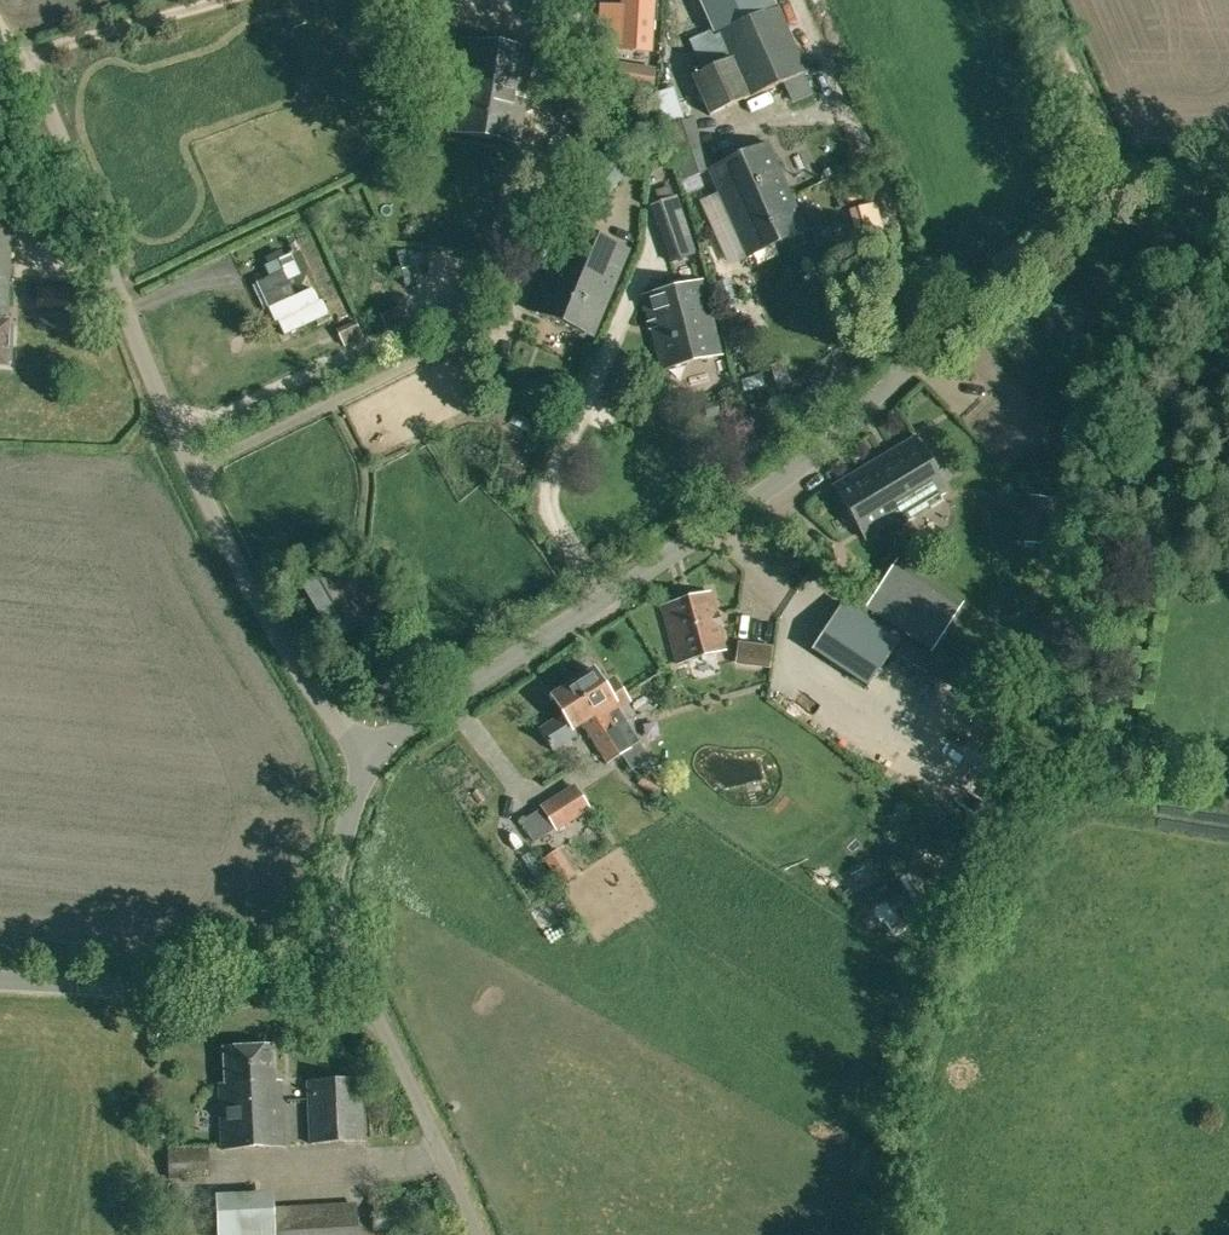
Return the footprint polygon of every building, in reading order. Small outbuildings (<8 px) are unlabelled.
[(599,5),(598,45),(621,46),(621,50),(652,51),(654,0),(623,0),(623,6),(599,5)] [(708,12),(715,29),(689,40),(701,71),(691,76),(709,117),(808,72),(776,0),(703,0),(708,12)] [(462,81),(456,80),(448,132),(519,143),(534,49),(469,39),(462,81)] [(655,70),(621,65),(618,87),(652,92),(655,70)] [(573,131),(599,100),(576,80),(556,103),(563,108),(556,116),(573,131)] [(809,231),(770,142),(706,169),(746,259),(809,231)] [(596,143),(560,191),(593,216),(629,170),(596,143)] [(651,203),(665,241),(689,232),(675,194),(651,203)] [(592,338),(629,252),(566,225),(529,311),(592,338)] [(11,228),(0,227),(0,365),(6,366),(6,361),(12,362),(13,326),(7,326),(11,228)] [(644,296),(662,370),(722,354),(703,281),(644,296)] [(398,306),(380,314),(386,327),(408,317),(402,306),(399,308),(398,306)] [(364,338),(357,324),(339,333),(345,346),(364,338)] [(874,360),(868,353),(859,361),(866,368),(874,360)] [(854,366),(846,373),(852,380),(860,373),(854,366)] [(915,438),(834,486),(866,539),(902,518),(904,522),(942,500),(939,495),(947,491),(915,438)] [(337,641),(387,610),(354,555),(303,585),(337,641)] [(952,605),(894,568),(893,568),(907,577),(884,612),(871,603),(870,604),(935,646),(936,645),(929,641),(952,605)] [(680,663),(696,659),(727,650),(710,592),(664,606),(680,663)] [(842,604),(813,649),(867,685),(897,641),(842,604)] [(904,642),(896,654),(921,670),(929,658),(904,642)] [(594,668),(572,682),(618,755),(623,751),(630,747),(641,740),(620,706),(630,699),(616,676),(604,684),(594,668)] [(579,737),(575,730),(584,725),(607,762),(618,755),(572,682),(551,695),(563,715),(540,730),(555,753),(579,737)] [(630,747),(623,751),(633,766),(650,754),(641,740),(630,747)] [(574,784),(540,806),(556,831),(590,809),(574,784)] [(543,858),(560,885),(575,874),(559,848),(543,858)] [(274,1046),(225,1048),(226,1084),(220,1085),(222,1149),(284,1146),(282,1082),(275,1082),(274,1046)] [(361,1078),(307,1080),(310,1143),(364,1141),(361,1078)] [(209,1178),(210,1147),(168,1149),(170,1180),(209,1178)] [(274,1211),(272,1192),(216,1195),(217,1234),(359,1234),(357,1207),(274,1211)]
